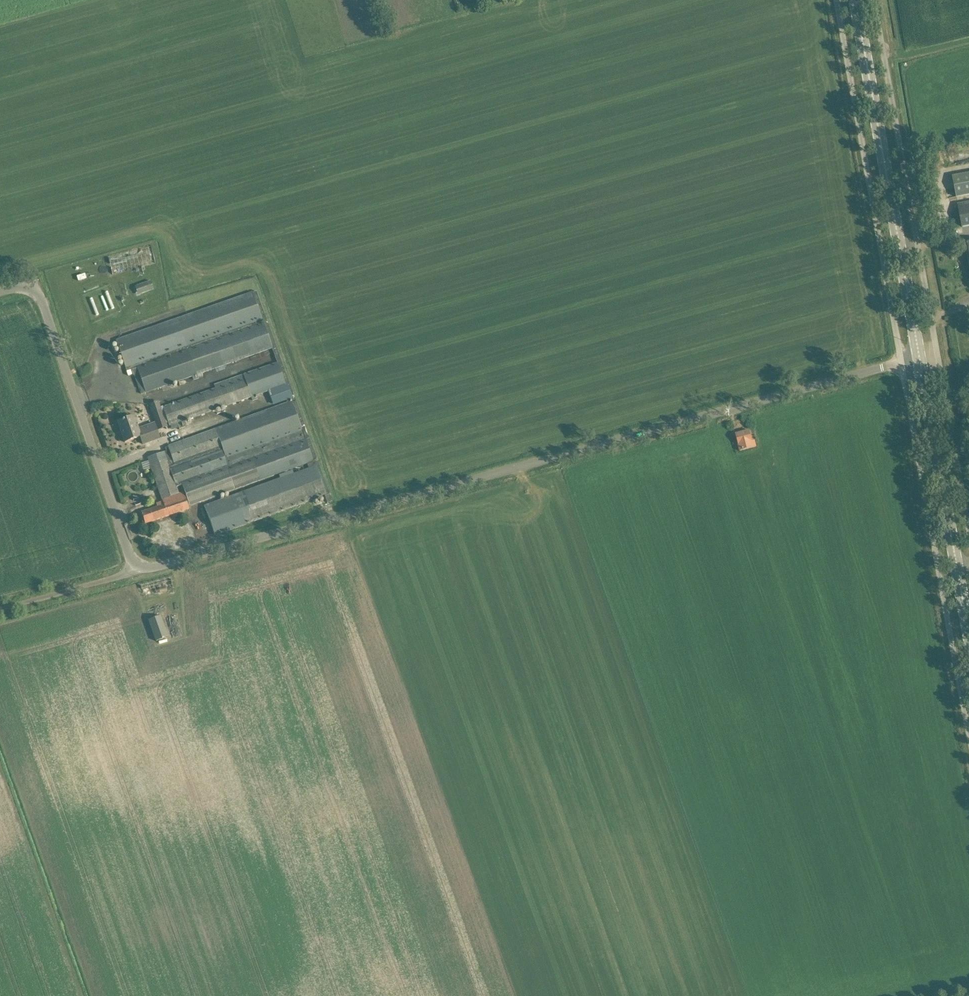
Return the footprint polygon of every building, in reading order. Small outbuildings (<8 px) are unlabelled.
[(953,176),(957,197),(968,195),(968,173),(953,176)] [(962,227),(968,226),(968,203),(958,205),(962,227)] [(138,295),(154,290),(150,281),(135,286),(138,295)] [(126,337),(116,341),(129,376),(131,375),(130,371),(133,370),(142,394),(192,376),(193,380),(198,378),(197,374),(272,350),(277,363),(214,385),(215,388),(160,407),(166,424),(168,423),(169,426),(171,425),(172,430),(179,428),(179,429),(185,427),(183,422),(251,398),(253,401),(258,399),(257,396),(277,389),(277,390),(269,393),(273,404),(286,399),(287,403),(168,445),(168,447),(165,448),(166,451),(148,458),(149,461),(152,469),(162,499),(179,493),(177,487),(184,485),(191,505),(234,490),(307,464),(307,466),(308,469),(294,474),(292,471),(279,475),(280,479),(214,503),(204,507),(215,535),(324,495),(327,503),(332,501),(329,492),(317,459),(314,450),(257,292),(126,337)] [(166,424),(160,407),(158,402),(150,405),(158,430),(167,427),(166,424)] [(138,429),(134,416),(118,422),(125,442),(141,437),(143,444),(160,439),(154,424),(138,429)] [(752,442),(750,430),(736,434),(740,451),(756,447),(754,441),(752,442)] [(189,509),(186,499),(183,492),(179,493),(162,499),(163,501),(156,504),(157,507),(141,512),(145,524),(189,509)] [(136,506),(145,502),(143,496),(133,500),(136,506)] [(155,641),(169,637),(162,615),(149,620),(155,641)]
